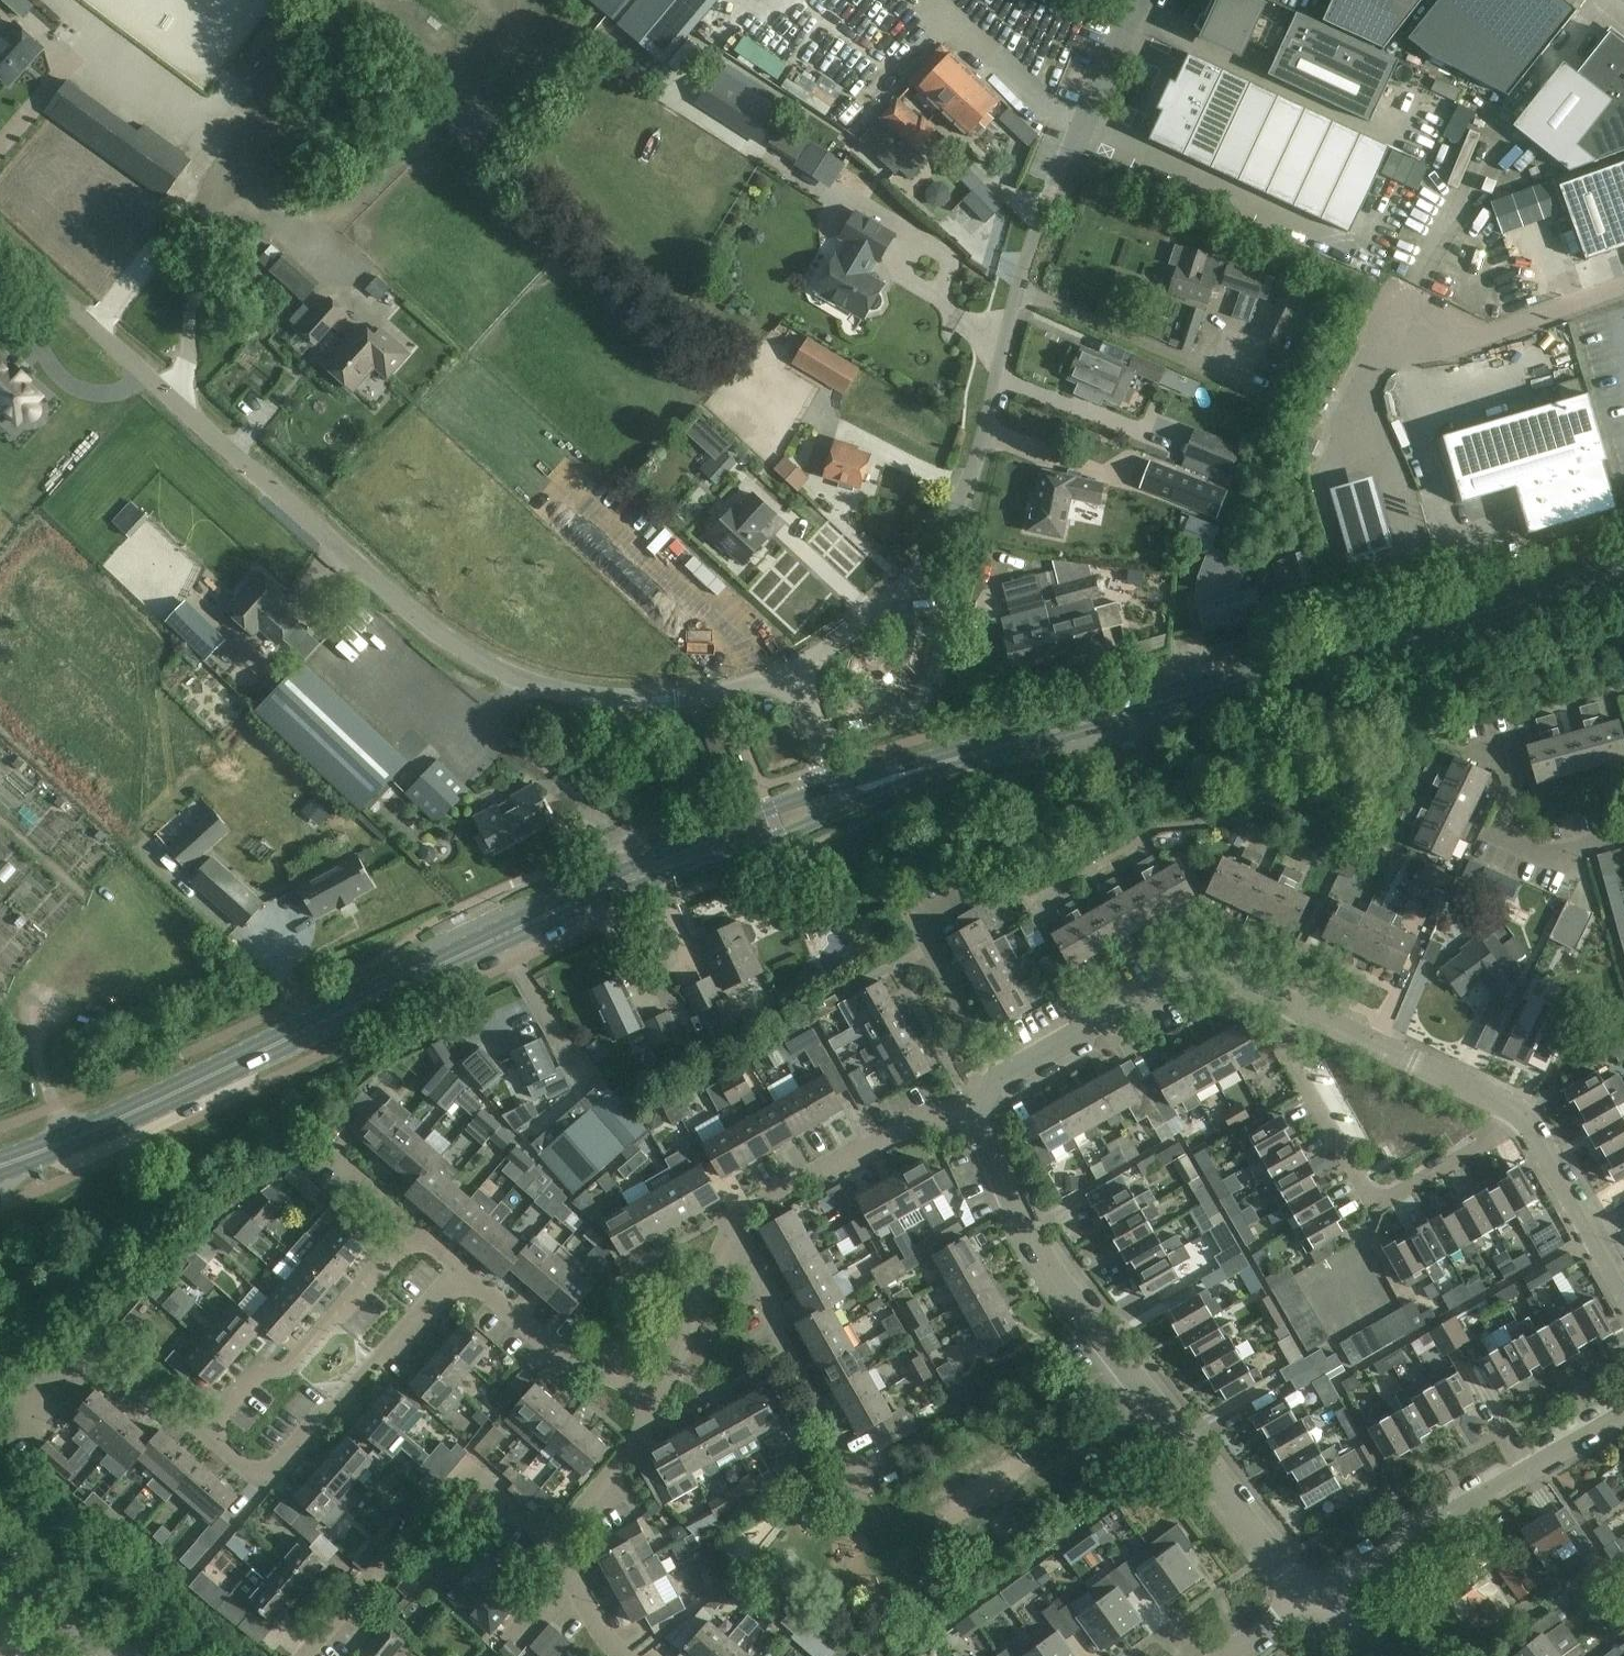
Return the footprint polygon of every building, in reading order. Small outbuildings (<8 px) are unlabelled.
[(29,0),(4,0),(22,17),(34,4),(29,0)] [(620,25),(666,64),(720,0),(641,0),(620,25)] [(1277,55),(1289,29),(1258,15),(1262,6),(1249,0),(1208,0),(1208,1),(1210,2),(1204,15),(1201,14),(1196,25),(1195,25),(1194,26),(1204,36),(1216,43),(1229,48),(1243,49),(1247,40),(1277,55)] [(1324,21),(1385,49),(1424,0),(1333,0),(1324,21)] [(1577,10),(1565,0),(1439,0),(1409,38),(1431,56),(1509,95),(1577,10)] [(1277,55),(1268,75),(1370,122),(1399,60),(1297,13),(1289,29),(1277,55)] [(0,42),(0,77),(9,85),(42,47),(16,24),(0,42)] [(1611,101),(1623,111),(1623,43),(1610,32),(1578,73),(1564,62),(1513,126),(1562,164),(1577,145),(1611,101)] [(968,137),(1001,100),(950,53),(917,90),(968,137)] [(1150,138),(1381,244),(1421,158),(1199,56),(1179,99),(1165,92),(1158,108),(1163,110),(1150,138)] [(783,109),(719,68),(696,104),(761,145),(783,109)] [(145,125),(140,132),(68,80),(45,111),(117,163),(163,198),(191,160),(145,125)] [(921,118),(898,98),(861,139),(889,164),(895,157),(903,164),(915,151),(916,152),(938,129),(923,116),(921,118)] [(1577,145),(1597,161),(1623,151),(1623,111),(1611,101),(1577,145)] [(1039,137),(1007,107),(997,118),(1029,148),(1039,137)] [(828,151),(811,140),(797,161),(814,173),(828,151)] [(1559,185),(1587,260),(1623,247),(1623,159),(1559,185)] [(1276,223),(1281,210),(1264,203),(1258,215),(1276,223)] [(882,298),(879,294),(885,284),(867,274),(876,259),(880,261),(895,235),(858,212),(842,238),(850,243),(841,258),(837,256),(817,290),(864,318),(870,309),(875,310),(880,307),(882,303),(882,298)] [(1216,277),(1224,279),(1229,262),(1176,245),(1171,264),(1178,266),(1170,291),(1208,302),(1216,277)] [(1259,297),(1266,275),(1267,274),(1229,262),(1224,279),(1222,285),(1259,297)] [(1274,277),(1266,275),(1259,297),(1267,300),(1274,277)] [(1297,344),(1314,310),(1301,304),(1305,296),(1284,286),(1260,335),(1281,346),(1285,338),(1297,344)] [(330,298),(321,308),(336,321),(345,311),(330,298)] [(321,308),(301,331),(316,344),(336,321),(321,308)] [(362,325),(348,341),(376,366),(375,366),(388,377),(409,354),(382,330),(375,337),(362,325)] [(810,339),(795,362),(845,393),(859,369),(810,339)] [(354,390),(375,366),(376,366),(348,341),(326,365),(354,390)] [(1128,370),(1128,369),(1085,349),(1072,380),(1082,384),(1077,394),(1102,405),(1107,395),(1114,398),(1119,385),(1130,390),(1137,374),(1128,370)] [(1166,368),(1135,354),(1128,369),(1128,370),(1137,374),(1159,383),(1160,381),(1168,384),(1173,372),(1166,369),(1166,368)] [(23,418),(27,420),(31,421),(35,420),(38,417),(40,414),(41,409),(40,405),(37,402),(43,396),(27,382),(29,380),(13,366),(11,368),(0,358),(0,412),(0,413),(2,410),(18,424),(23,418)] [(1584,394),(1580,378),(1557,385),(1562,400),(1584,394)] [(1437,438),(1456,503),(1509,488),(1521,532),(1545,525),(1546,530),(1562,525),(1561,520),(1607,507),(1594,463),(1601,462),(1596,443),(1603,441),(1589,394),(1437,438)] [(1315,455),(1322,441),(1310,436),(1304,450),(1315,455)] [(1233,471),(1242,448),(1218,438),(1209,461),(1233,471)] [(825,475),(840,480),(838,487),(853,491),(855,485),(861,487),(871,456),(855,451),(856,448),(836,442),(825,475)] [(718,484),(737,462),(720,447),(700,469),(718,484)] [(787,457),(776,469),(788,479),(799,468),(787,457)] [(1152,465),(1142,489),(1217,521),(1227,496),(1152,465)] [(1066,505),(1068,498),(1101,505),(1105,486),(1081,480),(1082,476),(1071,474),(1070,478),(1046,473),(1040,499),(1036,498),(1029,530),(1060,537),(1067,506),(1066,505)] [(1374,477),(1330,490),(1350,562),(1395,550),(1374,477)] [(766,540),(758,532),(775,514),(753,495),(737,513),(733,510),(708,537),(724,551),(726,549),(744,565),(766,540)] [(139,509),(133,516),(120,528),(130,538),(149,518),(139,509)] [(1206,632),(1231,625),(1221,590),(1235,587),(1234,586),(1240,571),(1245,573),(1249,562),(1211,547),(1207,557),(1198,581),(1196,599),(1201,614),(1196,617),(1200,628),(1205,630),(1206,632)] [(1297,589),(1314,584),(1305,555),(1288,560),(1297,589)] [(1054,571),(1053,571),(1051,601),(1056,600),(1059,610),(1088,601),(1102,597),(1095,574),(1075,580),(1072,570),(1055,575),(1054,571)] [(1046,603),(1051,601),(1053,571),(1039,575),(1038,574),(1002,584),(1012,618),(1017,616),(1019,625),(1048,617),(1050,616),(1046,603)] [(234,594),(238,598),(227,611),(253,635),(260,627),(278,644),(297,622),(279,606),(288,596),(261,572),(253,581),(249,578),(244,581),(240,585),(236,589),(234,594)] [(1237,593),(1235,587),(1221,590),(1231,625),(1266,616),(1258,588),(1237,593)] [(1091,612),(1088,601),(1059,610),(1056,600),(1051,601),(1046,603),(1050,616),(1048,617),(1050,623),(1058,653),(1104,640),(1101,628),(1118,623),(1113,602),(1095,607),(1096,611),(1091,612)] [(167,621),(206,659),(225,640),(185,602),(167,621)] [(386,645),(394,636),(377,621),(369,629),(386,645)] [(1058,653),(1050,623),(1003,636),(1011,665),(1058,653)] [(347,636),(338,644),(354,661),(363,653),(347,636)] [(255,710),(362,811),(410,760),(304,660),(255,710)] [(1598,702),(1589,704),(1591,711),(1600,709),(1598,702)] [(1582,714),(1591,711),(1589,704),(1580,707),(1582,714)] [(1593,718),(1602,716),(1600,709),(1591,711),(1593,718)] [(1582,714),(1584,721),(1593,718),(1591,711),(1582,714)] [(1555,713),(1546,716),(1548,723),(1557,720),(1555,713)] [(1537,718),(1539,725),(1548,723),(1546,716),(1537,718)] [(1557,720),(1548,723),(1550,730),(1559,728),(1557,720)] [(1573,733),(1583,770),(1623,759),(1623,738),(1619,720),(1607,724),(1608,728),(1606,729),(1588,734),(1587,730),(1573,733)] [(1550,730),(1548,723),(1539,725),(1541,733),(1550,730)] [(1537,783),(1583,770),(1573,733),(1562,737),(1563,741),(1545,746),(1543,746),(1541,742),(1527,746),(1537,783)] [(1446,790),(1442,788),(1436,801),(1470,817),(1491,774),(1456,757),(1451,769),(1455,771),(1454,773),(1446,790)] [(470,788),(437,759),(405,794),(437,823),(470,788)] [(1429,761),(1425,769),(1432,772),(1436,764),(1429,761)] [(1436,764),(1432,772),(1438,776),(1442,767),(1436,764)] [(1421,778),(1428,781),(1432,772),(1425,769),(1421,778)] [(1434,784),(1438,776),(1432,772),(1428,781),(1434,784)] [(314,812),(332,791),(314,775),(296,796),(314,812)] [(552,818),(534,785),(477,818),(486,836),(481,839),(487,850),(492,847),(494,851),(516,839),(516,840),(524,836),(524,835),(546,823),(546,822),(552,818)] [(1406,809),(1412,813),(1417,804),(1410,801),(1406,809)] [(1470,817),(1436,801),(1431,811),(1434,813),(1426,830),(1425,832),(1421,830),(1415,844),(1449,861),(1470,817)] [(1417,804),(1412,813),(1419,816),(1423,808),(1417,804)] [(213,809),(170,848),(187,867),(230,829),(213,809)] [(1402,818),(1408,821),(1412,813),(1406,809),(1402,818)] [(1419,816),(1412,813),(1408,821),(1415,824),(1419,816)] [(1239,846),(1247,830),(1236,825),(1228,841),(1239,846)] [(1247,847),(1245,852),(1253,856),(1255,851),(1247,847)] [(1364,854),(1351,848),(1340,873),(1353,879),(1364,854)] [(1255,851),(1253,856),(1261,860),(1263,855),(1255,851)] [(1251,860),(1253,856),(1245,852),(1242,857),(1251,860)] [(1154,854),(1146,859),(1149,863),(1157,859),(1154,854)] [(353,898),(375,886),(358,855),(299,886),(316,918),(339,906),(340,909),(354,901),(353,898)] [(1253,856),(1251,860),(1259,864),(1261,860),(1253,856)] [(1394,856),(1383,879),(1393,884),(1400,870),(1414,877),(1418,868),(1394,856)] [(212,857),(193,879),(245,925),(264,904),(212,857)] [(1207,892),(1250,912),(1266,878),(1255,873),(1253,876),(1234,867),(1236,863),(1223,857),(1207,892)] [(1141,868),(1149,863),(1146,859),(1139,863),(1141,868)] [(1149,863),(1152,868),(1159,863),(1157,859),(1149,863)] [(1474,898),(1480,884),(1488,867),(1474,861),(1461,892),(1474,898)] [(1152,868),(1149,863),(1141,868),(1144,872),(1152,868)] [(1147,881),(1135,887),(1154,921),(1196,897),(1177,864),(1164,871),(1166,874),(1149,884),(1147,881)] [(1420,879),(1445,891),(1452,877),(1427,865),(1420,879)] [(1295,870),(1287,866),(1285,871),(1293,875),(1295,870)] [(1521,881),(1488,867),(1480,884),(1513,898),(1521,881)] [(1303,874),(1295,870),(1293,875),(1301,878),(1303,874)] [(1293,875),(1285,871),(1283,875),(1291,879),(1293,875)] [(1620,888),(1616,872),(1603,876),(1607,891),(1620,888)] [(1291,879),(1299,883),(1301,878),(1293,875),(1291,879)] [(1117,881),(1115,877),(1107,881),(1110,886),(1117,881)] [(1279,884),(1266,878),(1250,912),(1294,933),(1311,898),(1297,892),(1296,896),(1277,887),(1279,884)] [(1110,886),(1107,881),(1099,886),(1102,890),(1110,886)] [(1112,890),(1120,886),(1117,881),(1110,886),(1112,890)] [(1104,895),(1112,890),(1110,886),(1102,890),(1104,895)] [(1106,904),(1094,911),(1113,944),(1154,921),(1135,887),(1124,894),(1126,897),(1108,907),(1106,904)] [(1620,888),(1607,891),(1612,907),(1623,903),(1620,888)] [(1423,916),(1436,922),(1448,897),(1435,891),(1423,916)] [(1067,910),(1075,906),(1073,901),(1065,906),(1067,910)] [(1349,949),(1366,914),(1341,901),(1324,936),(1349,949)] [(959,917),(966,929),(947,940),(960,962),(994,943),(987,931),(996,925),(983,903),(959,917)] [(1057,910),(1059,914),(1067,910),(1065,906),(1057,910)] [(1075,906),(1067,910),(1070,915),(1077,910),(1075,906)] [(1062,919),(1070,915),(1067,910),(1059,914),(1062,919)] [(1072,967),(1113,944),(1094,911),(1082,917),(1084,921),(1067,931),(1065,927),(1052,935),(1071,968),(1072,967)] [(1349,949),(1374,960),(1391,926),(1366,914),(1349,949)] [(1391,926),(1374,960),(1400,973),(1416,938),(1401,931),(1403,918),(1395,917),(1391,926)] [(709,931),(711,935),(701,939),(725,989),(763,971),(750,944),(755,941),(757,935),(751,924),(747,923),(741,925),(740,921),(732,925),(730,921),(727,919),(711,927),(709,931)] [(1039,931),(1032,920),(1020,928),(1026,938),(1039,931)] [(1552,938),(1553,934),(1574,945),(1581,931),(1584,933),(1587,927),(1586,926),(1584,932),(1559,920),(1550,937),(1552,938)] [(1503,946),(1498,939),(1505,934),(1497,922),(1477,937),(1481,941),(1442,970),(1461,995),(1483,979),(1494,994),(1481,1020),(1494,1027),(1508,998),(1512,1000),(1518,988),(1515,986),(1522,971),(1515,961),(1527,952),(1516,937),(1503,946)] [(1001,938),(994,943),(960,962),(972,984),(1006,965),(1014,960),(1001,938)] [(1040,961),(1045,971),(1058,964),(1052,954),(1040,961)] [(1070,986),(1058,964),(1045,971),(1058,993),(1070,986)] [(1019,987),(1006,965),(972,984),(985,1006),(1019,987)] [(749,1027),(731,995),(723,1000),(710,975),(683,990),(696,1015),(698,1014),(717,1049),(746,1034),(744,1030),(749,1027)] [(641,1025),(634,1010),(636,1009),(621,978),(592,991),(607,1023),(618,1018),(625,1033),(641,1025)] [(1538,982),(1533,980),(1526,993),(1531,996),(1503,1052),(1504,1052),(1503,1055),(1512,1059),(1514,1056),(1523,1060),(1522,1061),(1540,1071),(1561,1027),(1542,1018),(1550,1002),(1538,997),(1542,989),(1536,987),(1538,982)] [(817,1020),(839,1007),(851,1028),(860,1023),(894,1004),(881,981),(841,1004),(835,994),(811,1009),(817,1020)] [(1031,1009),(1019,987),(985,1006),(997,1028),(1031,1009)] [(907,1026),(894,1004),(860,1023),(873,1045),(907,1026)] [(655,1046),(680,1034),(677,1028),(679,1026),(677,1022),(676,1023),(669,1010),(643,1023),(655,1046)] [(1264,1035),(1252,1042),(1241,1022),(1219,1035),(1239,1069),(1252,1062),(1257,1071),(1278,1059),(1264,1035)] [(907,1026),(873,1045),(860,1052),(867,1063),(879,1055),(885,1067),(919,1048),(913,1037),(917,1035),(911,1025),(907,1027),(907,1026)] [(813,1027),(798,1036),(816,1067),(831,1058),(813,1027)] [(1239,1069),(1219,1035),(1197,1047),(1217,1082),(1239,1069)] [(439,1040),(426,1049),(425,1050),(433,1061),(447,1051),(440,1042),(439,1040)] [(560,1085),(554,1073),(555,1072),(540,1040),(513,1053),(528,1085),(529,1084),(535,1097),(560,1085)] [(1613,1050),(1619,1061),(1623,1058),(1623,1043),(1613,1050)] [(503,1072),(480,1044),(460,1061),(483,1089),(503,1072)] [(1217,1082),(1197,1047),(1176,1059),(1195,1094),(1217,1082)] [(776,1067),(786,1061),(778,1048),(769,1053),(776,1067)] [(931,1069),(919,1048),(885,1067),(898,1088),(931,1069)] [(713,1068),(719,1078),(735,1068),(728,1057),(713,1068)] [(1201,1104),(1195,1094),(1176,1059),(1154,1072),(1164,1091),(1152,1098),(1166,1122),(1178,1115),(1173,1106),(1182,1101),(1188,1111),(1201,1104)] [(1119,1066),(1098,1079),(1117,1113),(1128,1107),(1138,1122),(1147,1117),(1154,1129),(1166,1122),(1152,1098),(1144,1083),(1132,1090),(1119,1066)] [(848,1074),(854,1085),(866,1078),(860,1067),(848,1074)] [(731,1104),(742,1098),(737,1089),(747,1083),(739,1069),(718,1081),(731,1104)] [(447,1111),(468,1086),(451,1071),(429,1095),(447,1111)] [(1611,1079),(1603,1083),(1597,1071),(1563,1091),(1570,1103),(1574,1101),(1580,1111),(1623,1087),(1623,1083),(1619,1074),(1611,1079)] [(796,1079),(801,1089),(820,1123),(844,1109),(825,1075),(812,1083),(806,1073),(796,1079)] [(866,1078),(854,1085),(866,1106),(879,1099),(866,1078)] [(1117,1113),(1098,1079),(1076,1091),(1100,1133),(1122,1121),(1117,1113)] [(647,1128),(605,1080),(533,1144),(576,1192),(647,1128)] [(669,1108),(684,1099),(678,1087),(663,1096),(669,1108)] [(1580,1111),(1587,1122),(1582,1125),(1589,1137),(1623,1117),(1617,1106),(1623,1102),(1623,1087),(1580,1111)] [(359,1135),(379,1152),(405,1122),(412,1113),(393,1097),(382,1088),(349,1125),(359,1135)] [(777,1102),(796,1136),(820,1123),(801,1089),(777,1102)] [(486,1106),(467,1090),(457,1101),(476,1118),(486,1106)] [(1076,1091),(1054,1103),(1078,1146),(1100,1133),(1076,1091)] [(676,1105),(683,1119),(692,1114),(685,1100),(676,1105)] [(753,1116),(772,1150),(796,1136),(777,1102),(753,1116)] [(1242,1102),(1232,1108),(1240,1122),(1250,1116),(1242,1102)] [(1078,1146),(1054,1103),(1042,1110),(1040,1106),(1029,1112),(1042,1135),(1030,1142),(1044,1166),(1056,1159),(1056,1158),(1078,1146)] [(683,1119),(676,1105),(666,1111),(673,1125),(683,1119)] [(1240,1122),(1232,1108),(1222,1113),(1231,1128),(1240,1122)] [(492,1137),(501,1127),(502,1125),(484,1109),(474,1121),(492,1137)] [(1242,1154),(1249,1166),(1292,1141),(1285,1130),(1289,1127),(1282,1115),(1248,1134),(1255,1146),(1242,1154)] [(772,1150),(753,1116),(729,1130),(748,1163),(772,1150)] [(1589,1137),(1596,1149),(1600,1146),(1607,1157),(1623,1148),(1623,1119),(1623,1117),(1589,1137)] [(424,1139),(405,1122),(379,1152),(375,1157),(394,1173),(398,1168),(424,1139)] [(501,1127),(492,1137),(491,1138),(504,1149),(514,1139),(501,1127)] [(748,1163),(729,1130),(704,1144),(723,1178),(748,1163)] [(434,1165),(441,1156),(442,1155),(432,1145),(437,1140),(429,1133),(424,1139),(398,1168),(416,1184),(434,1165)] [(1267,1186),(1275,1181),(1309,1161),(1302,1149),(1298,1151),(1292,1141),(1249,1166),(1256,1177),(1260,1174),(1267,1186)] [(1162,1167),(1186,1154),(1180,1142),(1156,1155),(1162,1167)] [(1121,1148),(1101,1159),(1108,1171),(1140,1154),(1134,1143),(1122,1150),(1121,1148)] [(506,1158),(525,1175),(528,1171),(535,1164),(515,1147),(506,1158)] [(1607,1157),(1613,1168),(1609,1170),(1616,1183),(1623,1178),(1623,1148),(1607,1157)] [(630,1159),(638,1168),(649,1158),(642,1149),(630,1159)] [(720,1199),(701,1165),(697,1158),(691,1161),(684,1149),(666,1159),(677,1179),(696,1212),(720,1199)] [(427,1211),(453,1182),(461,1173),(441,1156),(434,1165),(416,1184),(407,1194),(427,1211)] [(638,1168),(630,1159),(619,1169),(626,1178),(638,1168)] [(924,1159),(901,1172),(927,1217),(933,1228),(940,1241),(963,1229),(955,1214),(945,1219),(934,1199),(943,1193),(942,1191),(953,1185),(945,1170),(934,1177),(924,1159)] [(1316,1173),(1309,1161),(1275,1181),(1282,1192),(1274,1197),(1281,1208),(1318,1187),(1311,1176),(1316,1173)] [(1509,1176),(1498,1182),(1518,1215),(1517,1216),(1527,1233),(1538,1226),(1526,1205),(1538,1198),(1519,1164),(1506,1171),(1509,1176)] [(1212,1187),(1223,1181),(1216,1167),(1205,1173),(1212,1187)] [(528,1188),(539,1197),(547,1188),(528,1171),(525,1175),(518,1183),(526,1190),(528,1188)] [(927,1217),(901,1172),(880,1184),(899,1218),(898,1219),(905,1230),(927,1217)] [(1188,1182),(1201,1205),(1212,1199),(1199,1176),(1188,1182)] [(696,1212),(677,1179),(652,1192),(672,1226),(696,1212)] [(1223,1181),(1212,1187),(1219,1200),(1230,1194),(1223,1181)] [(427,1211),(446,1228),(472,1198),(453,1182),(427,1211)] [(1487,1188),(1475,1194),(1494,1228),(1517,1216),(1518,1215),(1498,1182),(1497,1182),(1500,1186),(1490,1192),(1487,1188)] [(853,1206),(840,1184),(827,1191),(839,1214),(853,1206)] [(898,1219),(899,1218),(880,1184),(858,1196),(877,1230),(888,1224),(896,1238),(906,1231),(905,1230),(898,1219)] [(1142,1210),(1149,1206),(1142,1194),(1135,1198),(1128,1186),(1094,1205),(1101,1218),(1105,1216),(1112,1227),(1141,1209),(1142,1210)] [(1295,1215),(1302,1226),(1335,1207),(1328,1195),(1324,1197),(1318,1187),(1281,1208),(1288,1219),(1295,1215)] [(547,1208),(556,1216),(566,1204),(558,1197),(547,1188),(539,1197),(548,1206),(547,1208)] [(294,1210),(308,1221),(323,1200),(308,1190),(294,1210)] [(652,1192),(629,1206),(648,1239),(672,1226),(652,1192)] [(263,1225),(278,1208),(262,1194),(247,1211),(263,1225)] [(1494,1228),(1475,1194),(1462,1202),(1465,1206),(1454,1212),(1465,1231),(1477,1252),(1478,1251),(1477,1249),(1486,1244),(1481,1236),(1494,1228)] [(491,1215),(472,1198),(446,1228),(465,1244),(491,1215)] [(1212,1199),(1201,1205),(1214,1227),(1225,1221),(1212,1199)] [(465,1244),(484,1261),(509,1231),(500,1223),(512,1210),(502,1201),(491,1215),(465,1244)] [(1121,1252),(1154,1232),(1148,1221),(1160,1214),(1153,1203),(1149,1206),(1142,1210),(1141,1209),(1112,1227),(1118,1237),(1114,1240),(1121,1252)] [(308,1233),(318,1242),(347,1268),(364,1249),(347,1233),(356,1223),(334,1204),(325,1215),(308,1233)] [(566,1204),(556,1216),(574,1232),(584,1220),(566,1204)] [(624,1253),(648,1239),(629,1206),(605,1219),(624,1253)] [(1342,1219),(1335,1207),(1302,1226),(1308,1238),(1301,1242),(1308,1254),(1344,1233),(1338,1222),(1342,1219)] [(226,1228),(246,1245),(263,1226),(243,1209),(226,1228)] [(773,1251),(808,1232),(795,1209),(760,1228),(773,1251)] [(1239,1232),(1250,1226),(1242,1212),(1231,1218),(1239,1232)] [(1441,1214),(1429,1221),(1448,1254),(1462,1247),(1467,1257),(1477,1252),(1465,1231),(1454,1212),(1444,1218),(1441,1214)] [(860,1218),(846,1226),(835,1232),(840,1242),(850,1236),(850,1237),(865,1228),(860,1218)] [(1426,1267),(1430,1275),(1434,1281),(1444,1275),(1436,1261),(1448,1254),(1429,1221),(1417,1228),(1419,1232),(1409,1238),(1425,1267),(1426,1267)] [(192,1223),(182,1232),(201,1251),(211,1242),(192,1223)] [(1529,1236),(1541,1257),(1564,1244),(1553,1223),(1529,1236)] [(221,1226),(211,1236),(223,1247),(232,1236),(221,1226)] [(1250,1226),(1239,1232),(1246,1245),(1257,1239),(1250,1226)] [(584,1235),(597,1246),(604,1237),(592,1227),(584,1235)] [(871,1237),(865,1228),(850,1237),(856,1246),(871,1237)] [(918,1254),(930,1247),(940,1241),(933,1228),(922,1234),(926,1240),(913,1247),(916,1252),(917,1252),(918,1254)] [(511,1267),(530,1284),(563,1246),(563,1245),(544,1229),(537,1238),(536,1237),(527,1247),(528,1248),(511,1267)] [(509,1231),(484,1261),(502,1277),(511,1267),(528,1248),(527,1247),(509,1231)] [(820,1254),(808,1232),(773,1251),(786,1273),(820,1254)] [(1154,1232),(1121,1252),(1128,1264),(1132,1262),(1138,1272),(1168,1255),(1167,1255),(1175,1250),(1184,1245),(1177,1234),(1161,1243),(1154,1232)] [(948,1280),(981,1261),(967,1236),(935,1254),(933,1255),(936,1259),(948,1280)] [(613,1252),(604,1237),(597,1246),(603,1257),(613,1252)] [(1418,1281),(1430,1275),(1426,1267),(1425,1267),(1409,1238),(1398,1244),(1396,1240),(1382,1247),(1402,1281),(1414,1274),(1418,1281)] [(331,1287),(347,1268),(318,1242),(302,1261),(331,1287)] [(1499,1265),(1524,1252),(1519,1242),(1494,1255),(1499,1265)] [(1202,1279),(1244,1255),(1238,1243),(1215,1256),(1221,1267),(1202,1278),(1202,1279)] [(1191,1257),(1184,1245),(1175,1250),(1167,1255),(1168,1255),(1138,1272),(1144,1283),(1140,1285),(1147,1298),(1181,1279),(1174,1267),(1191,1257)] [(549,1300),(575,1271),(582,1262),(563,1246),(530,1284),(549,1300)] [(932,1251),(930,1247),(918,1254),(921,1257),(932,1251)] [(184,1257),(191,1263),(201,1273),(209,1264),(192,1249),(184,1257)] [(923,1266),(936,1259),(933,1255),(935,1254),(932,1251),(921,1257),(923,1261),(921,1262),(923,1266)] [(903,1264),(907,1271),(921,1262),(923,1261),(921,1257),(918,1254),(917,1252),(916,1252),(902,1261),(898,1254),(885,1261),(890,1272),(903,1264)] [(1545,1265),(1552,1277),(1576,1263),(1569,1252),(1545,1265)] [(331,1287),(302,1261),(292,1253),(283,1261),(293,1271),(286,1280),(315,1305),(331,1287)] [(1513,1260),(1518,1271),(1532,1263),(1527,1253),(1513,1260)] [(820,1254),(786,1273),(798,1295),(832,1276),(820,1254)] [(1251,1266),(1244,1255),(1202,1279),(1208,1289),(1227,1278),(1227,1280),(1251,1266)] [(1518,1271),(1513,1260),(1499,1268),(1505,1278),(1518,1271)] [(890,1272),(885,1261),(871,1269),(877,1279),(890,1272)] [(995,1285),(981,1261),(948,1280),(961,1304),(995,1285)] [(201,1273),(191,1263),(183,1272),(194,1281),(201,1273)] [(890,1272),(895,1281),(909,1273),(907,1271),(903,1264),(890,1272)] [(1272,1290),(1295,1276),(1288,1265),(1265,1278),(1272,1290)] [(1552,1277),(1545,1265),(1534,1271),(1541,1283),(1552,1277)] [(594,1287),(575,1271),(549,1300),(568,1317),(594,1287)] [(890,1272),(877,1279),(882,1288),(895,1281),(890,1272)] [(845,1297),(832,1276),(798,1295),(810,1316),(811,1317),(831,1304),(831,1305),(845,1297)] [(1301,1287),(1295,1276),(1272,1290),(1278,1300),(1301,1287)] [(1480,1279),(1466,1286),(1472,1297),(1486,1289),(1480,1279)] [(298,1325),(315,1305),(286,1280),(269,1299),(298,1325)] [(1499,1291),(1505,1302),(1519,1294),(1513,1283),(1499,1291)] [(995,1285),(961,1304),(975,1328),(1009,1309),(995,1285)] [(1307,1297),(1301,1287),(1278,1300),(1284,1310),(1307,1297)] [(1172,1323),(1179,1336),(1213,1317),(1206,1304),(1213,1301),(1206,1289),(1170,1310),(1176,1321),(1172,1323)] [(1492,1310),(1505,1302),(1499,1291),(1477,1305),(1482,1314),(1491,1309),(1492,1310)] [(1257,1301),(1266,1317),(1277,1310),(1269,1295),(1257,1301)] [(172,1315),(180,1306),(170,1297),(162,1306),(172,1315)] [(915,1330),(932,1320),(919,1297),(902,1306),(915,1330)] [(1313,1307),(1307,1297),(1284,1310),(1290,1321),(1313,1307)] [(1560,1318),(1549,1324),(1569,1358),(1580,1352),(1578,1347),(1589,1341),(1572,1312),(1571,1312),(1567,1305),(1563,1298),(1552,1304),(1560,1318)] [(1572,1312),(1589,1341),(1599,1335),(1601,1339),(1614,1332),(1595,1298),(1583,1305),(1579,1298),(1567,1305),(1571,1312),(1572,1312)] [(281,1344),(298,1325),(269,1299),(253,1317),(252,1318),(263,1327),(263,1328),(281,1344)] [(1413,1301),(1402,1307),(1415,1330),(1426,1324),(1420,1314),(1413,1301)] [(247,1346),(263,1328),(263,1327),(252,1318),(253,1317),(235,1302),(218,1321),(247,1346)] [(852,1321),(869,1314),(863,1302),(847,1309),(852,1321)] [(811,1317),(810,1316),(797,1323),(810,1346),(844,1327),(831,1305),(831,1304),(811,1317)] [(1319,1318),(1313,1307),(1290,1321),(1295,1330),(1319,1318)] [(1405,1336),(1415,1330),(1402,1307),(1391,1313),(1405,1336)] [(1431,1308),(1420,1314),(1426,1324),(1436,1318),(1431,1308)] [(1022,1333),(1009,1309),(975,1328),(988,1352),(1022,1333)] [(1277,1310),(1266,1317),(1279,1339),(1290,1333),(1277,1310)] [(888,1331),(902,1323),(896,1313),(882,1320),(888,1331)] [(1391,1313),(1381,1319),(1394,1342),(1405,1336),(1391,1313)] [(1456,1316),(1443,1324),(1457,1348),(1470,1340),(1456,1316)] [(1549,1324),(1538,1331),(1530,1316),(1519,1322),(1518,1319),(1515,1320),(1523,1334),(1524,1334),(1526,1338),(1541,1363),(1540,1364),(1542,1368),(1553,1361),(1556,1366),(1569,1358),(1549,1324)] [(1226,1339),(1229,1336),(1238,1332),(1232,1321),(1220,1328),(1213,1317),(1179,1336),(1186,1348),(1190,1345),(1197,1357),(1201,1355),(1201,1354),(1226,1340),(1226,1339)] [(1325,1328),(1319,1318),(1295,1330),(1302,1341),(1325,1328)] [(1381,1319),(1371,1325),(1383,1348),(1394,1342),(1381,1319)] [(915,1330),(920,1339),(933,1331),(928,1323),(932,1321),(932,1320),(915,1330)] [(1512,1341),(1501,1347),(1520,1381),(1532,1374),(1530,1370),(1540,1364),(1541,1363),(1526,1338),(1524,1334),(1523,1334),(1515,1320),(1505,1325),(1512,1341)] [(230,1365),(247,1346),(218,1321),(201,1340),(230,1365)] [(446,1344),(473,1368),(491,1348),(463,1323),(453,1335),(450,1333),(442,1342),(445,1345),(446,1344)] [(902,1323),(888,1331),(893,1339),(906,1332),(902,1323)] [(1443,1356),(1457,1348),(1443,1324),(1420,1338),(1425,1346),(1434,1340),(1443,1356)] [(1383,1348),(1371,1325),(1361,1331),(1374,1354),(1383,1348)] [(856,1349),(844,1327),(810,1346),(822,1368),(856,1349)] [(1330,1338),(1325,1328),(1302,1341),(1307,1351),(1330,1338)] [(1363,1360),(1374,1354),(1361,1331),(1350,1337),(1363,1360)] [(1209,1380),(1243,1360),(1229,1336),(1226,1339),(1226,1340),(1201,1354),(1201,1355),(1207,1364),(1202,1367),(1209,1380)] [(1353,1366),(1363,1360),(1350,1337),(1340,1343),(1353,1366)] [(214,1385),(230,1365),(201,1340),(185,1359),(174,1350),(165,1361),(187,1379),(196,1369),(214,1385)] [(868,1342),(856,1349),(822,1368),(834,1390),(869,1370),(862,1359),(874,1352),(868,1342)] [(425,1362),(427,1365),(429,1363),(456,1388),(473,1368),(446,1344),(445,1345),(435,1355),(433,1353),(425,1362)] [(1508,1388),(1520,1381),(1501,1347),(1489,1354),(1485,1347),(1473,1353),(1495,1390),(1506,1384),(1508,1388)] [(1313,1366),(1327,1358),(1321,1348),(1304,1358),(1303,1356),(1280,1370),(1286,1381),(1290,1379),(1313,1366)] [(1387,1356),(1393,1366),(1406,1358),(1400,1348),(1387,1356)] [(1327,1358),(1313,1366),(1290,1379),(1297,1390),(1327,1373),(1330,1379),(1346,1370),(1336,1353),(1327,1358)] [(913,1374),(926,1366),(920,1356),(907,1364),(913,1374)] [(1393,1366),(1387,1356),(1374,1364),(1380,1374),(1393,1366)] [(1249,1371),(1243,1360),(1209,1380),(1216,1392),(1221,1389),(1227,1400),(1264,1379),(1257,1367),(1249,1371)] [(959,1371),(953,1361),(940,1368),(946,1378),(959,1371)] [(429,1363),(427,1365),(418,1375),(415,1373),(408,1381),(446,1415),(464,1395),(456,1388),(429,1363)] [(1446,1378),(1435,1385),(1454,1418),(1466,1411),(1464,1408),(1475,1401),(1454,1364),(1442,1371),(1446,1378)] [(926,1366),(913,1374),(918,1383),(931,1376),(926,1366)] [(881,1392),(869,1370),(834,1390),(847,1411),(881,1392)] [(1347,1393),(1361,1385),(1355,1374),(1341,1382),(1347,1393)] [(1429,1428),(1429,1427),(1439,1422),(1442,1425),(1454,1418),(1435,1385),(1423,1392),(1417,1380),(1405,1385),(1408,1391),(1412,1398),(1411,1398),(1414,1402),(1429,1428)] [(531,1428),(556,1400),(537,1383),(513,1411),(522,1420),(515,1429),(524,1437),(531,1428)] [(375,1405),(401,1429),(419,1409),(392,1385),(382,1397),(379,1395),(371,1403),(374,1406),(375,1405)] [(508,1386),(502,1394),(511,1402),(518,1394),(508,1386)] [(738,1401),(757,1435),(779,1422),(760,1388),(738,1401)] [(82,1447),(116,1408),(97,1391),(71,1420),(81,1428),(72,1438),(82,1447)] [(1403,1409),(1391,1415),(1411,1448),(1423,1441),(1420,1437),(1432,1431),(1429,1427),(1429,1428),(1414,1402),(1411,1398),(1412,1398),(1408,1391),(1397,1396),(1403,1409)] [(893,1414),(881,1392),(847,1411),(859,1433),(870,1427),(883,1448),(916,1429),(905,1409),(902,1409),(893,1414)] [(1296,1392),(1285,1398),(1251,1417),(1258,1430),(1263,1428),(1269,1439),(1273,1437),(1273,1436),(1302,1419),(1302,1420),(1310,1416),(1303,1404),(1305,1400),(1300,1392),(1296,1392)] [(504,1410),(511,1402),(502,1394),(495,1401),(504,1410)] [(573,1415),(556,1400),(531,1428),(524,1437),(542,1453),(549,1444),(574,1416),(573,1415)] [(738,1401),(716,1413),(736,1447),(757,1435),(738,1401)] [(423,1466),(431,1456),(401,1429),(375,1405),(374,1406),(364,1417),(361,1415),(354,1423),(393,1457),(402,1447),(423,1466)] [(1343,1426),(1353,1420),(1345,1406),(1335,1412),(1343,1426)] [(135,1425),(116,1408),(82,1447),(91,1454),(99,1445),(110,1454),(135,1425)] [(473,1417),(483,1426),(490,1418),(480,1409),(473,1417)] [(1398,1456),(1411,1448),(1391,1415),(1380,1422),(1372,1409),(1360,1415),(1385,1458),(1396,1451),(1398,1456)] [(591,1431),(580,1421),(584,1417),(577,1411),(573,1415),(574,1416),(549,1444),(559,1452),(550,1461),(559,1469),(567,1459),(591,1431)] [(714,1460),(736,1447),(716,1413),(695,1425),(714,1460)] [(1273,1436),(1273,1437),(1279,1447),(1275,1450),(1282,1462),(1315,1442),(1308,1430),(1316,1426),(1310,1416),(1302,1420),(1302,1419),(1273,1436)] [(1353,1420),(1343,1426),(1350,1439),(1361,1433),(1353,1420)] [(154,1441),(153,1440),(135,1425),(110,1454),(129,1470),(137,1460),(154,1441)] [(692,1472),(714,1460),(695,1425),(673,1438),(692,1472)] [(496,1426),(476,1449),(486,1458),(507,1435),(496,1426)] [(609,1447),(598,1437),(601,1433),(595,1427),(591,1431),(567,1459),(585,1475),(609,1447)] [(147,1484),(149,1485),(182,1448),(161,1430),(153,1440),(154,1441),(137,1460),(155,1475),(147,1484)] [(376,1452),(372,1456),(348,1435),(337,1448),(335,1445),(327,1454),(330,1457),(330,1456),(358,1480),(368,1467),(378,1476),(389,1463),(376,1452)] [(700,1485),(692,1472),(673,1438),(651,1450),(661,1469),(649,1476),(664,1503),(700,1485)] [(444,1442),(431,1456),(450,1474),(470,1451),(460,1443),(453,1450),(444,1442)] [(1315,1442),(1282,1462),(1289,1474),(1293,1471),(1299,1482),(1328,1465),(1328,1464),(1335,1460),(1336,1461),(1341,1458),(1333,1445),(1321,1452),(1315,1442)] [(60,1472),(69,1462),(47,1443),(38,1454),(60,1472)] [(1368,1472),(1379,1466),(1366,1443),(1355,1450),(1361,1461),(1368,1472)] [(182,1448),(149,1485),(168,1502),(175,1493),(200,1464),(182,1448)] [(1328,1465),(1299,1482),(1305,1493),(1301,1495),(1308,1508),(1342,1488),(1335,1476),(1342,1472),(1344,1476),(1358,1467),(1356,1464),(1361,1461),(1355,1450),(1341,1458),(1336,1461),(1335,1460),(1328,1464),(1328,1465)] [(783,1479),(805,1466),(797,1452),(775,1465),(783,1479)] [(310,1474),(312,1476),(313,1475),(340,1500),(350,1509),(362,1497),(351,1487),(358,1480),(330,1456),(330,1457),(320,1467),(317,1465),(310,1474)] [(431,1496),(450,1474),(431,1456),(423,1466),(421,1467),(429,1474),(419,1485),(431,1496)] [(69,1462),(60,1472),(69,1480),(78,1469),(69,1462)] [(175,1493),(194,1510),(219,1481),(200,1464),(175,1493)] [(506,1474),(516,1482),(523,1475),(512,1467),(506,1474)] [(753,1477),(761,1492),(770,1486),(762,1472),(753,1477)] [(323,1519),(340,1500),(313,1475),(312,1476),(303,1487),(300,1485),(293,1493),(323,1519)] [(523,1475),(516,1482),(510,1489),(528,1505),(534,1498),(522,1488),(529,1481),(523,1475)] [(761,1492),(753,1477),(743,1483),(751,1497),(761,1492)] [(1596,1503),(1612,1491),(1604,1480),(1588,1492),(1596,1503)] [(219,1481),(194,1510),(213,1526),(238,1497),(219,1481)] [(397,1514),(407,1524),(426,1503),(407,1487),(391,1505),(399,1512),(397,1514)] [(543,1487),(534,1498),(528,1505),(536,1512),(551,1494),(543,1487)] [(710,1502),(718,1516),(741,1503),(733,1489),(710,1502)] [(95,1510),(105,1499),(96,1491),(86,1502),(95,1510)] [(1596,1503),(1597,1504),(1604,1514),(1621,1503),(1612,1491),(1596,1503)] [(1596,1503),(1588,1492),(1573,1502),(1583,1514),(1597,1504),(1596,1503)] [(113,1506),(105,1499),(95,1510),(104,1517),(113,1506)] [(144,1510),(135,1502),(126,1512),(135,1520),(144,1510)] [(1586,1580),(1607,1565),(1576,1522),(1565,1531),(1553,1511),(1536,1521),(1534,1518),(1522,1525),(1524,1528),(1523,1529),(1541,1559),(1569,1542),(1582,1559),(1574,1564),(1586,1580)] [(397,1514),(379,1535),(389,1544),(407,1524),(397,1514)] [(292,1524),(314,1543),(321,1534),(315,1528),(299,1515),(292,1524)] [(652,1555),(646,1545),(650,1542),(637,1520),(609,1537),(616,1548),(598,1558),(611,1580),(657,1554),(656,1552),(652,1555)] [(1178,1524),(1148,1545),(1181,1591),(1200,1577),(1184,1554),(1194,1546),(1178,1524)] [(184,1554),(201,1534),(192,1526),(175,1545),(184,1554)] [(1100,1538),(1091,1526),(1070,1541),(1079,1554),(1100,1538)] [(164,1545),(173,1535),(164,1527),(155,1537),(164,1545)] [(701,1545),(694,1533),(685,1538),(692,1550),(701,1545)] [(389,1544),(379,1535),(371,1544),(381,1554),(389,1544)] [(226,1544),(236,1554),(244,1545),(233,1536),(226,1544)] [(300,1537),(290,1549),(281,1541),(273,1550),(282,1558),(312,1584),(330,1563),(300,1537)] [(325,1544),(340,1560),(347,1553),(332,1538),(325,1544)] [(182,1561),(192,1570),(211,1549),(200,1540),(182,1561)] [(1162,1604),(1181,1591),(1148,1545),(1118,1567),(1134,1589),(1145,1581),(1162,1604)] [(449,1578),(441,1588),(493,1632),(512,1609),(482,1584),(497,1566),(474,1547),(466,1557),(457,1550),(441,1570),(449,1578)] [(668,1573),(657,1554),(611,1580),(622,1601),(654,1583),(653,1581),(668,1573)] [(1511,1610),(1497,1590),(1471,1556),(1450,1571),(1459,1583),(1445,1593),(1463,1616),(1478,1604),(1492,1623),(1511,1610)] [(282,1558),(266,1577),(256,1568),(254,1569),(295,1604),(312,1584),(282,1558)] [(1499,1570),(1519,1598),(1536,1586),(1516,1558),(1499,1570)] [(1101,1580),(1100,1584),(1108,1595),(1098,1602),(1121,1634),(1141,1620),(1124,1597),(1134,1589),(1118,1567),(1101,1580)] [(295,1604),(254,1569),(219,1610),(241,1628),(259,1608),(277,1624),(295,1604)] [(743,1576),(727,1588),(751,1610),(765,1595),(743,1576)] [(666,1604),(654,1583),(622,1601),(634,1622),(646,1615),(653,1628),(688,1608),(681,1595),(666,1604)] [(1022,1597),(1012,1584),(1011,1583),(1002,1591),(1012,1604),(1022,1597)] [(991,1599),(972,1613),(982,1626),(1000,1612),(991,1599)] [(1075,1633),(1085,1625),(1102,1648),(1121,1634),(1098,1602),(1082,1614),(1071,1600),(1060,1609),(1054,1602),(1053,1603),(1075,1633)] [(1526,1647),(1514,1655),(1515,1655),(1560,1655),(1562,1655),(1578,1641),(1563,1623),(1580,1613),(1573,1602),(1518,1635),(1526,1647)] [(1046,1655),(1075,1655),(1064,1641),(1075,1633),(1053,1603),(1041,1612),(1057,1633),(1039,1646),(1046,1655)] [(729,1637),(711,1620),(715,1616),(704,1606),(684,1630),(694,1639),(686,1648),(687,1649),(681,1655),(713,1655),(729,1637)] [(421,1612),(421,1628),(440,1629),(441,1613),(421,1612)] [(805,1623),(791,1612),(782,1622),(796,1634),(805,1623)] [(747,1652),(737,1644),(747,1633),(749,1635),(759,1623),(749,1614),(729,1637),(713,1655),(744,1655),(747,1652)] [(541,1655),(562,1632),(551,1623),(531,1647),(541,1655)] [(361,1651),(367,1655),(394,1655),(406,1642),(385,1624),(361,1651)] [(562,1632),(541,1655),(542,1655),(560,1655),(572,1641),(562,1632)] [(1039,1646),(1033,1639),(1023,1646),(1018,1640),(999,1654),(1000,1655),(1046,1655),(1039,1646)] [(1562,1655),(1560,1655),(1579,1655),(1586,1651),(1578,1641),(1562,1655)] [(33,1644),(18,1642),(16,1655),(23,1655),(31,1655),(33,1644)] [(1620,1646),(1618,1644),(1604,1655),(1623,1655),(1623,1642),(1620,1646)]
